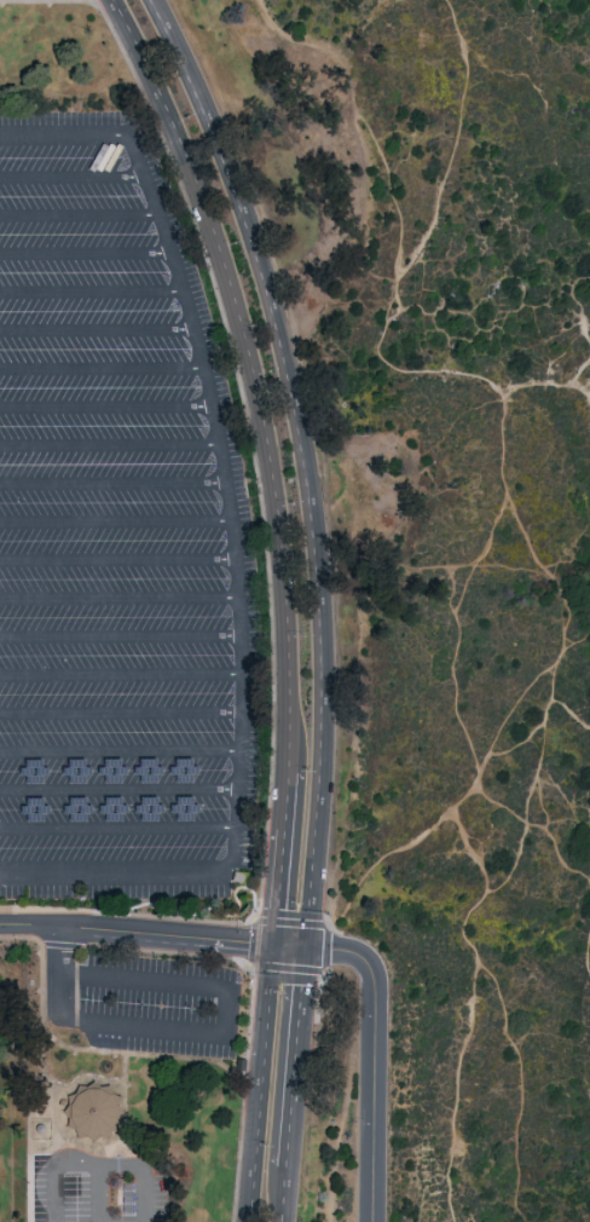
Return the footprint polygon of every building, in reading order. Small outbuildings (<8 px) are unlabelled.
[(119,757),(98,758),(99,781),(119,780),(119,757)] [(155,757),(135,757),(136,781),(155,780),(155,757)] [(190,780),(190,757),(169,757),(169,781),(190,780)] [(42,758),(21,758),(20,781),(41,782),(42,758)] [(84,795),(62,796),(63,820),(84,819),(84,795)] [(99,820),(121,819),(120,795),(98,796),(99,820)] [(157,819),(158,795),(134,795),(134,819),(157,819)] [(191,795),(170,795),(171,819),(192,819),(191,795)] [(71,1117),(74,1124),(77,1130),(83,1135),(89,1139),(98,1139),(105,1136),(112,1131),(117,1124),(118,1117),(118,1108),(115,1101),(109,1095),(102,1093),(93,1091),(86,1093),(80,1097),(75,1102),(73,1109),(71,1117)]
